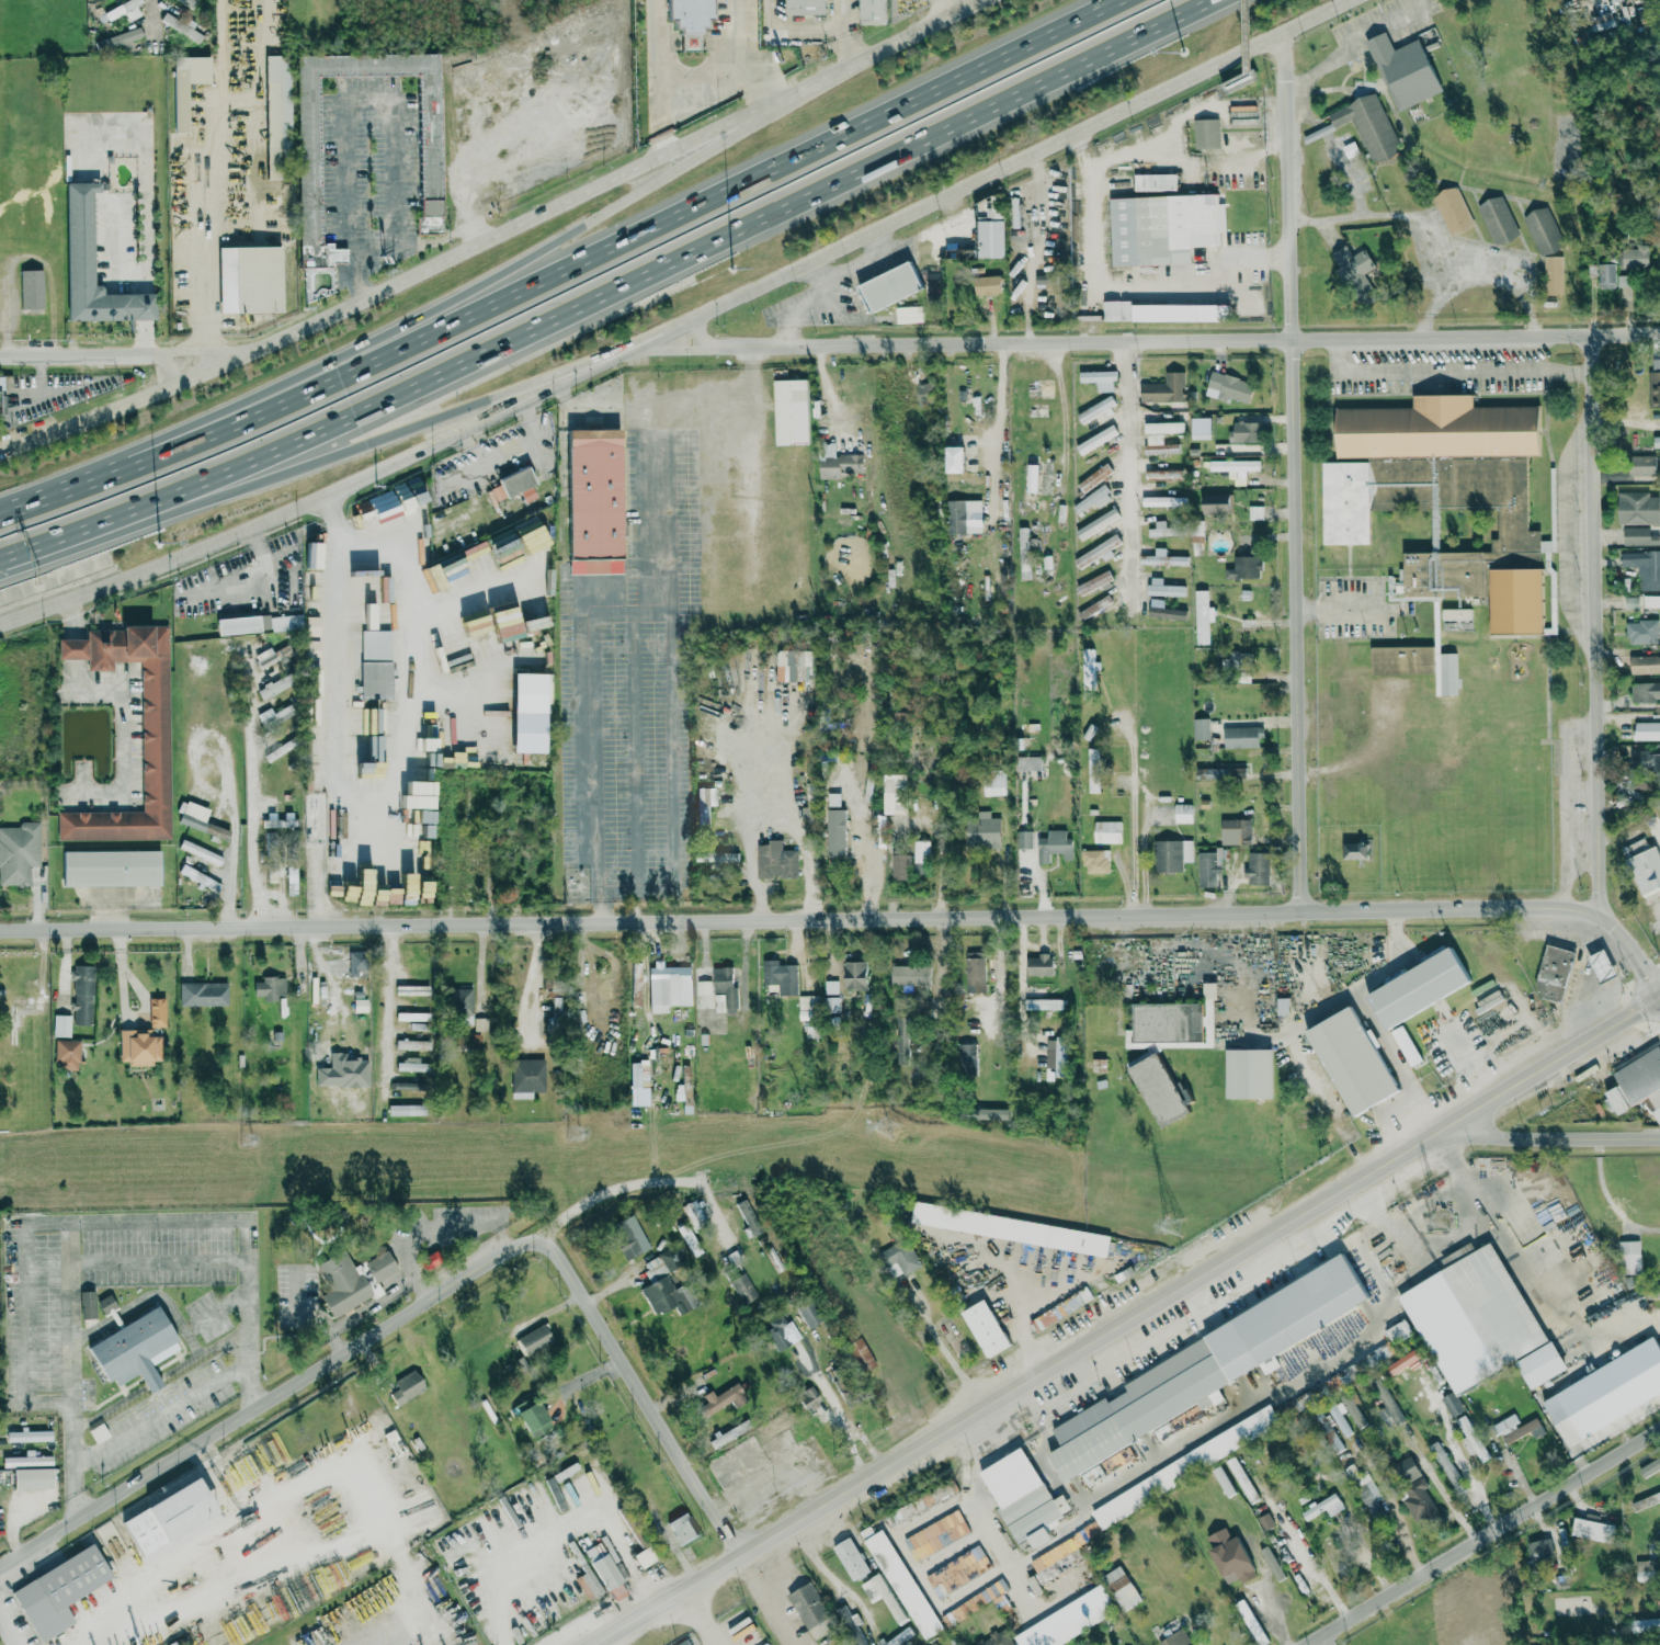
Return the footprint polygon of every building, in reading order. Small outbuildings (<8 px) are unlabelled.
[(136,5),(141,2),(140,0),(128,0),(104,13),(109,22),(123,14),(127,22),(141,15),(136,5)] [(194,0),(176,0),(192,9),(196,1),(194,0)] [(666,19),(665,0),(709,0),(709,18),(704,20),(704,29),(700,34),(681,35),(675,30),(671,23),(666,19)] [(825,0),(785,0),(785,15),(826,15),(825,0)] [(859,25),(886,25),(886,0),(859,0),(859,25)] [(159,21),(199,42),(203,35),(192,30),(194,26),(165,11),(159,21)] [(1594,32),(1615,25),(1610,11),(1589,19),(1594,32)] [(133,49),(130,41),(142,37),(139,28),(100,40),(104,51),(122,45),(124,51),(133,49)] [(1366,40),(1396,111),(1442,92),(1419,39),(1393,50),(1386,32),(1366,40)] [(442,234),(416,235),(416,76),(318,79),(320,243),(332,241),(332,249),(345,249),(346,261),(336,261),(333,269),(298,269),(295,55),(439,53),(442,234)] [(266,180),(289,179),(286,55),(263,56),(266,180)] [(208,57),(173,58),(174,132),(187,132),(186,84),(209,83),(208,57)] [(1373,166),(1402,153),(1376,92),(1327,113),(1334,127),(1353,119),(1373,166)] [(1194,149),(1220,148),(1219,119),(1193,119),(1194,149)] [(1176,191),(1176,174),(1134,174),(1134,191),(1176,191)] [(101,295),(101,286),(92,286),(90,193),(99,193),(99,183),(64,183),(66,322),(154,320),(153,294),(101,295)] [(1448,236),(1472,228),(1457,186),(1433,195),(1448,236)] [(1477,204),(1493,246),(1519,236),(1503,194),(1477,204)] [(1109,198),(1111,266),(1191,264),(1191,247),(1220,246),(1220,233),(1226,233),(1225,204),(1218,204),(1218,195),(1109,198)] [(1002,258),(1003,198),(992,197),(992,207),(986,207),(986,218),(978,217),(977,258),(1002,258)] [(1523,215),(1538,257),(1564,248),(1549,206),(1523,215)] [(1637,249),(1622,249),(1622,266),(1648,267),(1648,245),(1637,245),(1637,249)] [(217,248),(218,314),(280,313),(279,247),(217,248)] [(1332,252),(1337,268),(1342,267),(1355,308),(1375,302),(1366,270),(1372,269),(1366,250),(1350,255),(1348,247),(1332,252)] [(1563,294),(1563,257),(1544,257),(1544,294),(1563,294)] [(922,289),(909,261),(856,286),(869,314),(922,289)] [(1614,264),(1598,264),(1599,289),(1615,289),(1614,264)] [(20,310),(43,309),(42,270),(19,270),(20,310)] [(1617,286),(1630,287),(1631,276),(1617,275),(1617,286)] [(974,295),(1001,294),(1000,276),(974,277),(974,295)] [(1129,304),(1129,301),(1104,300),(1104,321),(1228,322),(1228,305),(1129,304)] [(896,323),(923,323),(922,306),(896,307),(896,323)] [(1114,370),(1079,371),(1079,382),(1096,382),(1097,392),(1115,391),(1114,370)] [(1226,401),(1227,397),(1248,403),(1254,382),(1211,370),(1204,395),(1226,401)] [(1185,401),(1184,371),(1164,372),(1164,383),(1139,383),(1140,401),(1185,401)] [(1647,371),(1648,407),(1659,407),(1659,371),(1647,371)] [(809,443),(808,379),(773,379),(775,444),(809,443)] [(930,383),(918,382),(917,399),(929,399),(930,383)] [(1495,506),(1496,550),(1406,552),(1387,598),(1490,595),(1491,633),(1544,632),(1542,552),(1555,551),(1555,540),(1540,540),(1540,530),(1528,530),(1527,458),(1539,454),(1538,405),(1473,407),(1473,393),(1412,394),(1413,407),(1335,408),(1336,459),(1321,460),(1323,544),(1370,543),(1369,504),(1375,504),(1377,499),(1399,508),(1495,506)] [(1082,423),(1116,404),(1111,395),(1076,414),(1082,423)] [(1191,440),(1211,439),(1210,417),(1190,418),(1191,440)] [(1183,421),(1144,422),(1144,433),(1183,432),(1183,421)] [(1230,442),(1259,441),(1258,421),(1229,422),(1230,442)] [(1118,434),(1113,424),(1075,445),(1080,455),(1118,434)] [(620,573),(618,428),(566,428),(567,574),(620,573)] [(1145,434),(1145,454),(1179,453),(1179,444),(1163,444),(1163,433),(1145,434)] [(819,478),(840,478),(840,473),(863,472),(863,454),(836,454),(836,443),(818,443),(819,478)] [(962,445),(945,445),(945,472),(963,472),(962,445)] [(1653,455),(1630,456),(1630,475),(1653,474),(1653,455)] [(1209,459),(1209,471),(1228,471),(1228,479),(1233,479),(1233,486),(1246,486),(1246,471),(1259,471),(1259,460),(1209,459)] [(1026,492),(1037,492),(1038,464),(1027,463),(1026,492)] [(1093,483),(1113,473),(1108,463),(1088,473),(1093,483)] [(496,479),(505,498),(519,491),(525,502),(536,497),(531,488),(535,486),(525,465),(496,479)] [(1145,481),(1182,481),(1183,469),(1145,469),(1145,481)] [(391,487),(400,507),(412,502),(410,497),(423,492),(416,476),(391,487)] [(1112,498),(1103,485),(1072,506),(1078,514),(1094,503),(1098,508),(1112,498)] [(1618,523),(1659,524),(1659,496),(1649,496),(1649,492),(1618,491),(1618,523)] [(1201,494),(1201,513),(1233,513),(1233,493),(1201,494)] [(363,531),(401,519),(393,494),(348,509),(354,529),(362,526),(363,531)] [(1142,506),(1185,507),(1185,497),(1142,496),(1142,506)] [(981,499),(947,500),(948,534),(982,533),(981,499)] [(1263,505),(1248,506),(1248,520),(1263,520),(1263,505)] [(1075,531),(1081,540),(1120,517),(1114,507),(1075,531)] [(1190,555),(1203,555),(1204,519),(1191,519),(1190,555)] [(1148,536),(1185,535),(1185,526),(1166,527),(1165,520),(1155,520),(1155,528),(1148,528),(1148,536)] [(1623,545),(1659,544),(1658,526),(1623,526),(1623,545)] [(1028,527),(1019,527),(1020,567),(1029,566),(1028,527)] [(495,562),(517,551),(507,529),(484,539),(495,562)] [(1073,560),(1079,569),(1101,556),(1104,561),(1114,555),(1110,549),(1121,542),(1115,533),(1073,560)] [(308,569),(322,569),(323,534),(309,534),(308,569)] [(494,571),(483,541),(458,551),(461,559),(436,569),(445,590),(494,571)] [(1139,565),(1187,566),(1188,556),(1166,556),(1166,548),(1154,547),(1154,555),(1140,555),(1139,565)] [(1621,566),(1639,565),(1639,589),(1659,589),(1659,550),(1621,551),(1621,566)] [(1225,568),(1225,578),(1261,577),(1260,555),(1233,556),(1234,568),(1225,568)] [(1113,581),(1109,570),(1075,584),(1080,595),(1113,581)] [(345,574),(345,630),(361,629),(361,662),(360,662),(360,699),(391,698),(390,629),(405,628),(405,601),(401,601),(400,574),(345,574)] [(1185,596),(1185,585),(1162,585),(1162,578),(1148,577),(1148,595),(1185,596)] [(1212,587),(1213,600),(1237,600),(1236,586),(1212,587)] [(1210,644),(1209,621),(1214,621),(1213,607),(1209,607),(1208,590),(1194,590),(1196,644),(1210,644)] [(521,632),(547,625),(539,593),(512,600),(521,632)] [(1643,595),(1643,607),(1659,607),(1659,595),(1643,595)] [(1077,612),(1083,623),(1112,608),(1105,596),(1077,612)] [(1625,597),(1625,609),(1638,608),(1638,596),(1625,597)] [(1148,617),(1186,618),(1187,609),(1164,608),(1164,599),(1149,599),(1148,617)] [(1456,653),(1440,653),(1439,606),(1433,606),(1435,695),(1456,695),(1456,653)] [(1471,608),(1442,608),(1442,621),(1472,620),(1471,608)] [(303,630),(302,613),(214,619),(215,635),(303,630)] [(1627,643),(1658,643),(1658,620),(1627,620),(1627,643)] [(169,838),(167,624),(119,625),(119,630),(86,630),(86,638),(56,639),(56,658),(87,658),(87,670),(112,670),(112,662),(139,661),(141,811),(56,811),(56,840),(169,838)] [(1370,647),(1370,674),(1434,673),(1433,645),(1370,647)] [(1094,648),(1083,648),(1084,693),(1095,693),(1095,671),(1100,671),(1100,661),(1095,661),(1094,648)] [(777,680),(812,681),(812,650),(777,649),(777,680)] [(1659,673),(1659,655),(1630,656),(1630,673),(1659,673)] [(510,713),(545,713),(545,704),(551,704),(551,673),(511,673),(510,713)] [(256,689),(262,700),(290,685),(284,675),(256,689)] [(1659,700),(1659,682),(1631,683),(1631,701),(1659,700)] [(1209,738),(1208,718),(1193,718),(1194,739),(1209,738)] [(1633,722),(1633,740),(1659,740),(1659,721),(1633,722)] [(1258,726),(1223,727),(1224,748),(1258,747),(1258,726)] [(1099,792),(1100,748),(1089,748),(1088,792),(1099,792)] [(1631,769),(1659,768),(1659,751),(1630,751),(1631,769)] [(1017,770),(1040,770),(1040,756),(1017,756),(1017,770)] [(355,775),(364,775),(364,778),(373,779),(373,772),(378,772),(379,763),(356,762),(355,775)] [(1245,767),(1220,767),(1220,777),(1245,777),(1245,767)] [(1005,769),(983,770),(984,795),(1005,795),(1005,769)] [(884,773),(883,812),(905,813),(906,774),(884,773)] [(715,787),(697,788),(698,838),(709,838),(709,806),(715,806),(715,787)] [(177,822),(201,831),(210,809),(181,799),(176,811),(180,813),(177,822)] [(1192,823),(1192,804),(1174,803),(1174,823),(1192,823)] [(1000,817),(990,818),(989,812),(966,812),(967,848),(1001,848),(1000,817)] [(1220,819),(1221,845),(1251,844),(1250,819),(1220,819)] [(1121,821),(1094,821),(1094,843),(1121,843),(1121,821)] [(40,822),(19,822),(19,827),(0,827),(0,886),(29,886),(29,867),(39,867),(40,822)] [(229,831),(207,823),(203,833),(225,841),(229,831)] [(1018,848),(1032,848),(1031,826),(1017,827),(1018,848)] [(1072,860),(1072,838),(1066,838),(1065,829),(1047,830),(1047,837),(1037,837),(1037,863),(1050,863),(1050,853),(1062,853),(1063,860),(1072,860)] [(223,858),(182,839),(178,847),(219,866),(223,858)] [(756,877),(797,877),(797,849),(781,849),(782,839),(768,839),(767,844),(757,844),(756,877)] [(914,862),(930,862),(929,840),(914,840),(914,862)] [(1153,872),(1182,871),(1182,862),(1192,862),(1192,840),(1153,840),(1153,872)] [(1369,859),(1369,841),(1343,841),(1342,858),(1369,859)] [(1656,846),(1625,858),(1642,900),(1656,895),(1653,887),(1659,884),(1659,856),(1656,846)] [(485,872),(485,848),(458,849),(458,868),(470,868),(470,872),(485,872)] [(1083,873),(1109,873),(1109,849),(1083,850),(1083,873)] [(160,886),(160,851),(62,850),(62,886),(160,886)] [(738,851),(696,852),(697,863),(739,862),(738,851)] [(1220,852),(1197,853),(1198,882),(1221,882),(1220,852)] [(1268,884),(1268,852),(1248,852),(1248,884),(1268,884)] [(892,854),(892,879),(910,879),(909,854),(892,854)] [(861,859),(849,859),(848,873),(860,873),(861,859)] [(924,862),(914,863),(914,872),(924,872),(924,862)] [(220,884),(183,863),(178,872),(216,893),(220,884)] [(267,882),(276,882),(276,867),(266,867),(267,882)] [(1534,995),(1562,1001),(1574,951),(1546,944),(1534,995)] [(1616,974),(1603,948),(1586,957),(1600,982),(1616,974)] [(1366,991),(1383,1027),(1470,984),(1453,949),(1366,991)] [(348,977),(359,976),(358,950),(347,950),(348,977)] [(966,993),(985,992),(984,951),(965,952),(966,993)] [(1027,957),(1027,975),(1052,975),(1051,953),(1037,953),(1037,957),(1027,957)] [(763,984),(779,983),(779,995),(797,994),(796,964),(779,964),(778,959),(762,959),(763,984)] [(691,1005),(691,966),(662,966),(662,960),(649,960),(650,1013),(667,1013),(667,1005),(691,1005)] [(866,961),(843,962),(844,989),(866,989),(866,961)] [(642,963),(632,962),(631,1006),(641,1006),(642,963)] [(93,965),(73,965),(71,1025),(91,1025),(93,965)] [(929,989),(930,966),(891,965),(890,987),(929,989)] [(713,967),(714,1013),(737,1012),(737,986),(732,986),(731,966),(713,967)] [(285,995),(284,976),(261,977),(261,982),(253,982),(253,996),(262,996),(262,1001),(277,1001),(277,995),(285,995)] [(711,994),(711,980),(697,981),(697,994),(711,994)] [(838,980),(824,980),(825,994),(838,993),(838,980)] [(226,1005),(226,982),(178,983),(179,1006),(226,1005)] [(1216,998),(1216,982),(1202,983),(1203,999),(1216,998)] [(472,989),(450,988),(449,1014),(456,1015),(455,1024),(466,1025),(466,1017),(471,1017),(472,989)] [(799,1020),(818,1021),(818,995),(799,995),(799,1020)] [(30,1004),(30,997),(11,996),(11,1004),(30,1004)] [(839,997),(823,997),(824,1012),(839,1012),(839,997)] [(164,998),(148,998),(149,1027),(165,1027),(164,998)] [(1062,999),(1025,998),(1024,1009),(1062,1010),(1062,999)] [(1132,1003),(1132,1030),(1124,1030),(1124,1048),(1147,1048),(1147,1053),(1162,1053),(1162,1045),(1212,1045),(1212,1001),(1204,1001),(1204,1003),(1132,1003)] [(19,1029),(24,1030),(24,1015),(33,1015),(33,1006),(8,1005),(7,1047),(18,1047),(19,1029)] [(1399,1092),(1376,1047),(1379,1045),(1371,1027),(1364,1031),(1351,1006),(1306,1029),(1350,1116),(1399,1092)] [(70,1015),(53,1015),(53,1037),(70,1037),(70,1015)] [(804,1037),(815,1038),(816,1022),(804,1021),(804,1037)] [(1422,1060),(1402,1024),(1390,1031),(1410,1067),(1422,1060)] [(119,1064),(160,1063),(160,1036),(151,1036),(151,1030),(118,1030),(119,1064)] [(1066,1037),(1055,1037),(1054,1077),(1065,1077),(1066,1037)] [(55,1069),(78,1070),(79,1040),(56,1039),(55,1069)] [(976,1043),(957,1044),(957,1076),(976,1076),(976,1043)] [(1611,1070),(1619,1084),(1604,1092),(1617,1114),(1644,1099),(1659,1127),(1659,1126),(1659,1044),(1611,1070)] [(1272,1048),(1225,1049),(1226,1098),(1272,1098),(1272,1048)] [(367,1085),(367,1058),(343,1059),(343,1052),(329,1052),(329,1067),(315,1068),(315,1086),(367,1085)] [(1126,1069),(1156,1120),(1185,1103),(1155,1052),(1126,1069)] [(544,1059),(511,1059),(511,1099),(532,1099),(531,1092),(545,1092),(544,1059)] [(631,1061),(631,1105),(640,1105),(640,1087),(649,1087),(649,1061),(631,1061)] [(682,1085),(675,1085),(676,1102),(691,1101),(690,1067),(682,1067),(682,1085)] [(387,1115),(422,1116),(423,1105),(387,1104),(387,1115)] [(1009,1108),(972,1109),(973,1120),(1009,1119),(1009,1108)] [(763,1231),(749,1198),(735,1203),(750,1237),(763,1231)] [(705,1219),(694,1199),(681,1206),(691,1226),(705,1219)] [(1110,1235),(914,1201),(910,1223),(1106,1256),(1110,1235)] [(648,1250),(634,1216),(609,1226),(624,1260),(648,1250)] [(677,1227),(690,1258),(700,1253),(687,1223),(677,1227)] [(905,1237),(878,1253),(894,1280),(921,1263),(905,1237)] [(1398,1294),(1451,1394),(1547,1343),(1492,1241),(1473,1251),(1469,1244),(1440,1259),(1445,1269),(1398,1294)] [(1621,1275),(1640,1274),(1639,1241),(1620,1241),(1621,1275)] [(396,1271),(386,1251),(352,1268),(343,1249),(315,1264),(329,1291),(318,1296),(330,1319),(381,1292),(375,1281),(396,1271)] [(642,1264),(651,1281),(667,1272),(657,1256),(642,1264)] [(1369,1302),(1346,1259),(1119,1379),(1126,1392),(1108,1401),(1106,1398),(1050,1428),(1060,1447),(1048,1454),(1061,1479),(1198,1407),(1200,1411),(1223,1399),(1217,1388),(1259,1366),(1264,1375),(1280,1366),(1273,1352),(1369,1302)] [(741,1304),(756,1297),(744,1272),(729,1280),(741,1304)] [(673,1306),(678,1315),(689,1309),(680,1291),(675,1293),(666,1275),(640,1288),(654,1316),(673,1306)] [(1028,1318),(1034,1330),(1093,1301),(1087,1288),(1028,1318)] [(94,1291),(79,1292),(80,1319),(95,1318),(94,1291)] [(102,1314),(115,1307),(108,1295),(96,1302),(102,1314)] [(960,1312),(987,1358),(1010,1345),(983,1299),(960,1312)] [(819,1323),(811,1301),(797,1306),(806,1328),(819,1323)] [(84,1345),(105,1384),(112,1380),(116,1386),(137,1375),(147,1393),(161,1385),(150,1365),(178,1350),(156,1307),(84,1345)] [(793,1342),(779,1314),(767,1321),(770,1328),(765,1331),(775,1352),(793,1342)] [(1385,1328),(1393,1346),(1413,1337),(1405,1320),(1385,1328)] [(551,1342),(543,1324),(514,1337),(522,1355),(551,1342)] [(842,1346),(857,1375),(875,1365),(860,1336),(842,1346)] [(1570,1457),(1644,1419),(1637,1405),(1659,1393),(1659,1347),(1655,1339),(1540,1399),(1570,1457)] [(1515,1362),(1530,1389),(1567,1368),(1552,1341),(1515,1362)] [(1423,1363),(1415,1349),(1384,1366),(1390,1377),(1410,1366),(1412,1369),(1423,1363)] [(1366,1366),(1362,1360),(1349,1369),(1353,1375),(1366,1366)] [(397,1389),(389,1394),(396,1405),(425,1389),(413,1369),(392,1381),(397,1389)] [(1371,1381),(1383,1407),(1378,1409),(1386,1428),(1402,1421),(1382,1377),(1371,1381)] [(702,1395),(706,1403),(697,1407),(703,1417),(730,1402),(733,1408),(746,1401),(736,1383),(713,1395),(710,1390),(702,1395)] [(796,1397),(806,1412),(822,1402),(812,1387),(796,1397)] [(1441,1399),(1451,1418),(1463,1411),(1452,1393),(1441,1399)] [(532,1440),(552,1428),(535,1400),(515,1413),(532,1440)] [(1346,1411),(1341,1401),(1328,1408),(1344,1438),(1352,1433),(1341,1413),(1346,1411)] [(1335,1454),(1345,1448),(1319,1408),(1309,1414),(1335,1454)] [(1520,1424),(1514,1413),(1491,1426),(1497,1435),(1500,1433),(1506,1445),(1540,1425),(1535,1416),(1520,1424)] [(1490,1457),(1466,1414),(1455,1420),(1465,1438),(1461,1441),(1469,1455),(1475,1452),(1481,1462),(1490,1457)] [(748,1440),(760,1463),(799,1443),(786,1420),(748,1440)] [(711,1447),(743,1435),(740,1426),(708,1438),(711,1447)] [(22,1432),(5,1432),(6,1442),(51,1441),(51,1431),(22,1432)] [(1450,1487),(1459,1482),(1440,1440),(1430,1444),(1450,1487)] [(978,1471),(1017,1544),(1027,1538),(1032,1549),(1051,1539),(1045,1528),(1066,1517),(1063,1512),(1068,1509),(1062,1498),(1053,1503),(1023,1447),(978,1471)] [(1257,1499),(1236,1455),(1227,1460),(1248,1504),(1257,1499)] [(1392,1466),(1405,1484),(1421,1474),(1408,1455),(1392,1466)] [(51,1457),(3,1456),(3,1466),(51,1467),(51,1457)] [(1643,1477),(1659,1468),(1659,1456),(1639,1468),(1643,1477)] [(1382,1497),(1364,1468),(1359,1472),(1353,1462),(1344,1468),(1374,1517),(1381,1512),(1375,1502),(1382,1497)] [(51,1468),(11,1469),(12,1489),(51,1488),(51,1468)] [(1407,1497),(1402,1500),(1415,1524),(1438,1512),(1420,1478),(1402,1488),(1407,1497)] [(119,1519),(138,1555),(213,1514),(195,1479),(119,1519)] [(1325,1509),(1329,1517),(1344,1508),(1335,1492),(1301,1512),(1306,1521),(1325,1509)] [(666,1522),(678,1545),(697,1536),(685,1513),(666,1522)] [(1571,1536),(1611,1543),(1614,1524),(1575,1517),(1571,1536)] [(923,1641),(942,1629),(883,1529),(873,1534),(869,1527),(859,1532),(923,1641)] [(1206,1536),(1211,1548),(1209,1549),(1226,1584),(1238,1579),(1240,1583),(1256,1576),(1237,1535),(1230,1538),(1225,1527),(1206,1536)] [(964,1552),(953,1531),(912,1552),(923,1573),(964,1552)] [(851,1581),(869,1571),(850,1537),(832,1547),(851,1581)] [(1554,1556),(1550,1537),(1527,1542),(1531,1562),(1554,1556)] [(1260,1547),(1272,1570),(1279,1566),(1267,1543),(1260,1547)] [(9,1589),(39,1643),(75,1624),(64,1604),(110,1579),(92,1545),(9,1589)] [(1636,1560),(1636,1581),(1656,1581),(1657,1548),(1647,1548),(1647,1561),(1636,1560)] [(584,1554),(606,1593),(612,1589),(618,1599),(628,1593),(605,1553),(591,1561),(587,1552),(584,1554)] [(1142,1601),(1120,1565),(1101,1577),(1123,1613),(1142,1601)] [(907,1619),(878,1573),(860,1585),(872,1604),(881,1598),(898,1624),(907,1619)] [(812,1641),(831,1631),(825,1621),(830,1618),(811,1582),(787,1594),(812,1641)] [(951,1625),(994,1597),(986,1587),(944,1614),(951,1625)] [(1255,1644),(1261,1644),(1266,1643),(1246,1598),(1236,1602),(1255,1644)] [(1109,1614),(1101,1600),(1028,1644),(1058,1644),(1109,1614)] [(846,1604),(835,1609),(852,1644),(864,1644),(846,1604)] [(1659,1634),(1659,1618),(1633,1619),(1633,1634),(1659,1634)] [(1183,1628),(1158,1641),(1160,1644),(1192,1644),(1183,1628)] [(1009,1631),(990,1631),(990,1641),(971,1641),(971,1644),(1009,1644),(1009,1631)]
